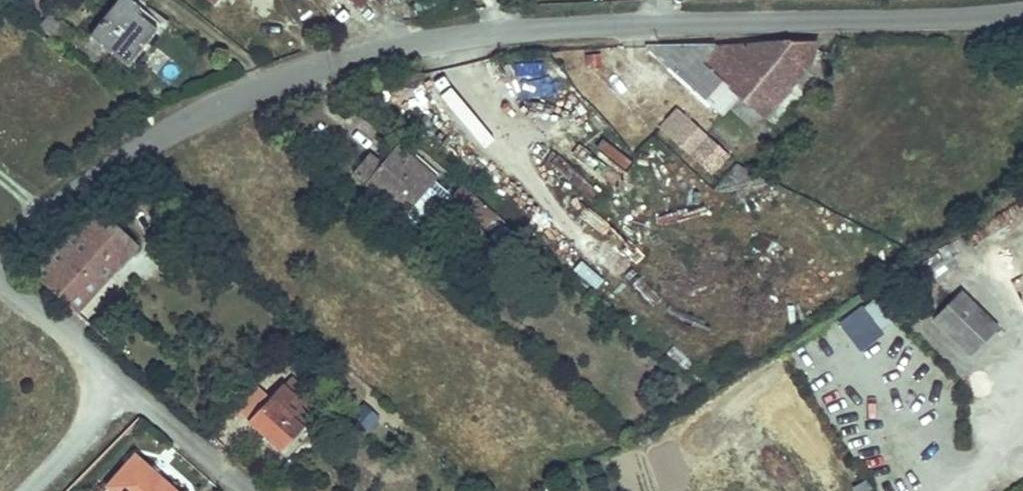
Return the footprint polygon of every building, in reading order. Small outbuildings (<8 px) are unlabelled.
[(128,0),(115,0),(87,34),(125,64),(157,25),(128,0)] [(72,30),(45,9),(29,26),(56,48),(72,30)] [(819,40),(644,42),(720,109),(737,90),(741,94),(762,113),(807,63),(819,40)] [(652,100),(661,88),(648,74),(638,84),(652,100)] [(438,76),(427,86),(479,145),(490,135),(438,76)] [(642,111),(652,100),(638,84),(628,96),(642,111)] [(752,125),(762,113),(741,94),(731,105),(752,125)] [(680,128),(688,118),(679,109),(670,119),(663,127),(674,136),(680,128)] [(691,151),(707,134),(688,118),(680,128),(674,136),(691,151)] [(355,163),(405,208),(406,207),(416,216),(434,194),(445,205),(448,201),(468,217),(473,211),(487,194),(467,178),(458,190),(437,172),(438,171),(411,145),(414,140),(406,133),(383,158),(370,146),(355,163)] [(727,152),(707,134),(691,151),(712,171),(727,152)] [(486,222),(500,206),(487,194),(473,211),(486,222)] [(74,309),(134,242),(93,205),(30,270),(74,309)] [(1001,213),(993,220),(1008,233),(1015,225),(1001,213)] [(999,329),(965,289),(934,317),(968,356),(999,329)] [(861,305),(840,322),(863,352),(885,335),(861,305)] [(273,397),(287,411),(294,418),(307,405),(300,398),(307,391),(294,377),(273,397)] [(251,420),(273,397),(259,383),(237,405),(251,420)] [(287,411),(273,397),(251,420),(283,451),(305,429),(294,418),(287,411)] [(362,403),(349,417),(368,434),(381,419),(362,403)] [(133,451),(103,483),(112,490),(176,490),(133,451)]
